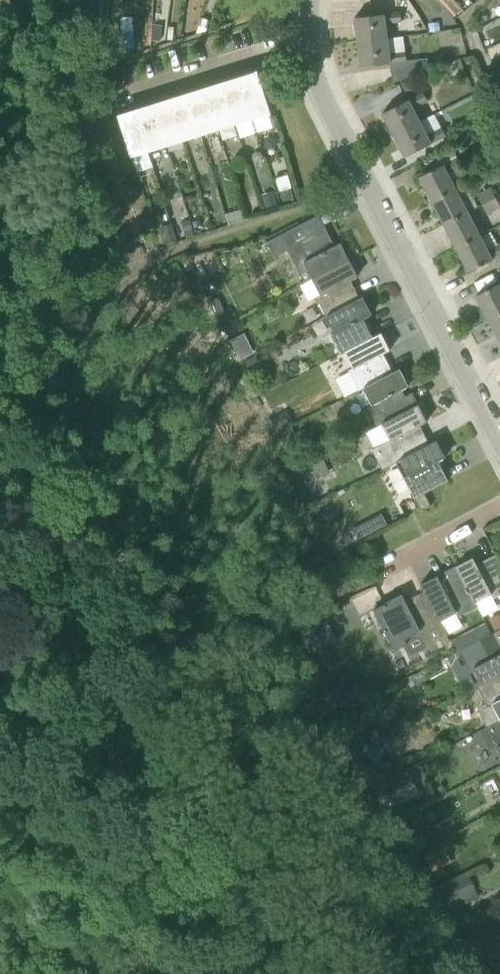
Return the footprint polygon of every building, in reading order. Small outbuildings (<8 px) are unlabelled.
[(454,16),(463,9),(455,0),(440,0),(454,16)] [(355,17),(358,42),(387,38),(385,23),(402,21),(401,12),(386,13),(355,17)] [(200,17),(196,32),(207,30),(209,19),(200,17)] [(430,22),(431,31),(441,30),(440,21),(430,22)] [(160,40),(161,25),(153,24),(152,39),(160,40)] [(133,33),(123,33),(122,47),(132,47),(133,33)] [(387,38),(358,42),(361,66),(390,62),(393,83),(423,72),(423,71),(422,59),(407,60),(406,56),(390,58),(387,38)] [(258,72),(241,77),(253,117),(270,112),(258,72)] [(251,118),(253,117),(241,77),(223,83),(235,122),(240,137),(255,133),(251,118)] [(417,88),(412,77),(401,83),(406,93),(417,88)] [(206,88),(218,128),(235,122),(223,83),(206,88)] [(188,94),(201,133),(218,128),(206,88),(188,94)] [(394,135),(419,121),(413,108),(428,100),(424,91),(382,113),(394,135)] [(183,138),(201,133),(188,94),(171,99),(183,138)] [(154,104),(166,144),(183,138),(171,99),(154,104)] [(148,149),(166,144),(154,104),(136,110),(148,149)] [(152,160),(148,149),(136,110),(119,115),(131,155),(133,154),(136,165),(152,160)] [(467,132),(481,125),(478,118),(463,126),(467,132)] [(426,134),(419,121),(394,135),(405,156),(446,135),(441,126),(426,134)] [(420,177),(432,200),(455,188),(447,174),(461,167),(457,158),(458,157),(453,148),(437,157),(441,165),(420,177)] [(467,212),(467,213),(479,207),(466,183),(455,189),(455,188),(432,200),(444,224),(467,212)] [(290,187),(280,190),(284,200),(293,197),(290,187)] [(482,205),(496,197),(491,188),(477,195),(482,205)] [(273,190),(262,193),(266,207),(277,204),(273,190)] [(499,208),(499,206),(496,197),(482,205),(487,214),(499,208)] [(229,224),(248,218),(244,207),(226,212),(229,224)] [(479,236),(467,213),(467,212),(444,224),(457,248),(479,236)] [(182,222),(186,239),(195,236),(191,220),(182,222)] [(158,227),(163,243),(176,239),(172,223),(158,227)] [(305,264),(312,278),(349,259),(341,242),(329,248),(327,242),(330,240),(324,227),(307,235),(301,224),(267,242),(275,257),(292,248),(301,266),(305,264)] [(479,236),(457,248),(469,271),(499,255),(499,244),(487,251),(479,236)] [(358,276),(349,259),(312,278),(320,293),(316,296),(327,316),(364,297),(363,296),(360,298),(354,286),(350,289),(346,282),(358,276)] [(499,313),(499,283),(477,295),(489,319),(499,313)] [(218,318),(226,314),(218,297),(211,301),(218,318)] [(372,314),(364,297),(327,316),(335,331),(331,333),(341,353),(345,351),(374,336),(369,324),(364,327),(360,320),(372,314)] [(210,321),(217,318),(218,317),(211,302),(209,303),(203,305),(210,321)] [(489,319),(499,340),(499,313),(489,319)] [(360,389),(400,368),(393,372),(387,360),(382,362),(379,356),(391,349),(382,332),(374,336),(345,351),(353,367),(350,369),(360,389)] [(256,354),(244,360),(249,369),(260,363),(256,354)] [(382,422),(416,405),(412,406),(405,392),(399,395),(395,387),(407,381),(400,368),(360,389),(364,387),(372,403),(368,405),(378,424),(382,422)] [(419,404),(416,405),(382,422),(390,439),(386,441),(396,461),(430,443),(424,431),(419,434),(416,427),(428,421),(419,404)] [(277,431),(292,423),(286,411),(271,419),(277,431)] [(437,439),(430,443),(396,461),(405,477),(404,477),(414,497),(415,497),(424,492),(449,479),(442,467),(437,469),(434,463),(446,456),(437,439)] [(323,458),(306,466),(313,481),(330,473),(323,458)] [(424,492),(415,497),(422,510),(431,505),(424,492)] [(359,539),(387,524),(381,513),(353,528),(359,539)] [(475,602),(491,593),(494,598),(499,595),(499,560),(496,552),(484,560),(486,564),(480,568),(479,569),(473,557),(456,565),(475,602)] [(478,606),(475,602),(456,565),(444,571),(450,579),(442,583),(438,575),(420,584),(425,591),(424,591),(439,620),(456,612),(458,616),(478,606)] [(439,620),(424,591),(414,597),(417,602),(409,606),(402,593),(374,609),(396,649),(403,645),(409,656),(448,636),(439,620)] [(490,618),(496,630),(499,628),(499,613),(490,618)] [(477,631),(481,639),(492,633),(488,625),(477,631)] [(482,684),(499,674),(499,645),(494,633),(460,650),(469,668),(459,673),(468,689),(481,682),(482,684)] [(482,684),(478,686),(488,706),(492,703),(499,718),(499,674),(482,684)] [(383,779),(396,766),(388,758),(375,770),(383,779)] [(397,805),(420,794),(407,769),(384,780),(397,805)] [(429,843),(424,833),(414,838),(419,848),(429,843)] [(451,861),(444,847),(425,857),(433,872),(452,862),(451,861)] [(469,875),(440,889),(450,909),(478,895),(469,875)] [(475,953),(484,949),(480,940),(471,944),(475,953)] [(494,966),(475,973),(497,973),(494,966)]
